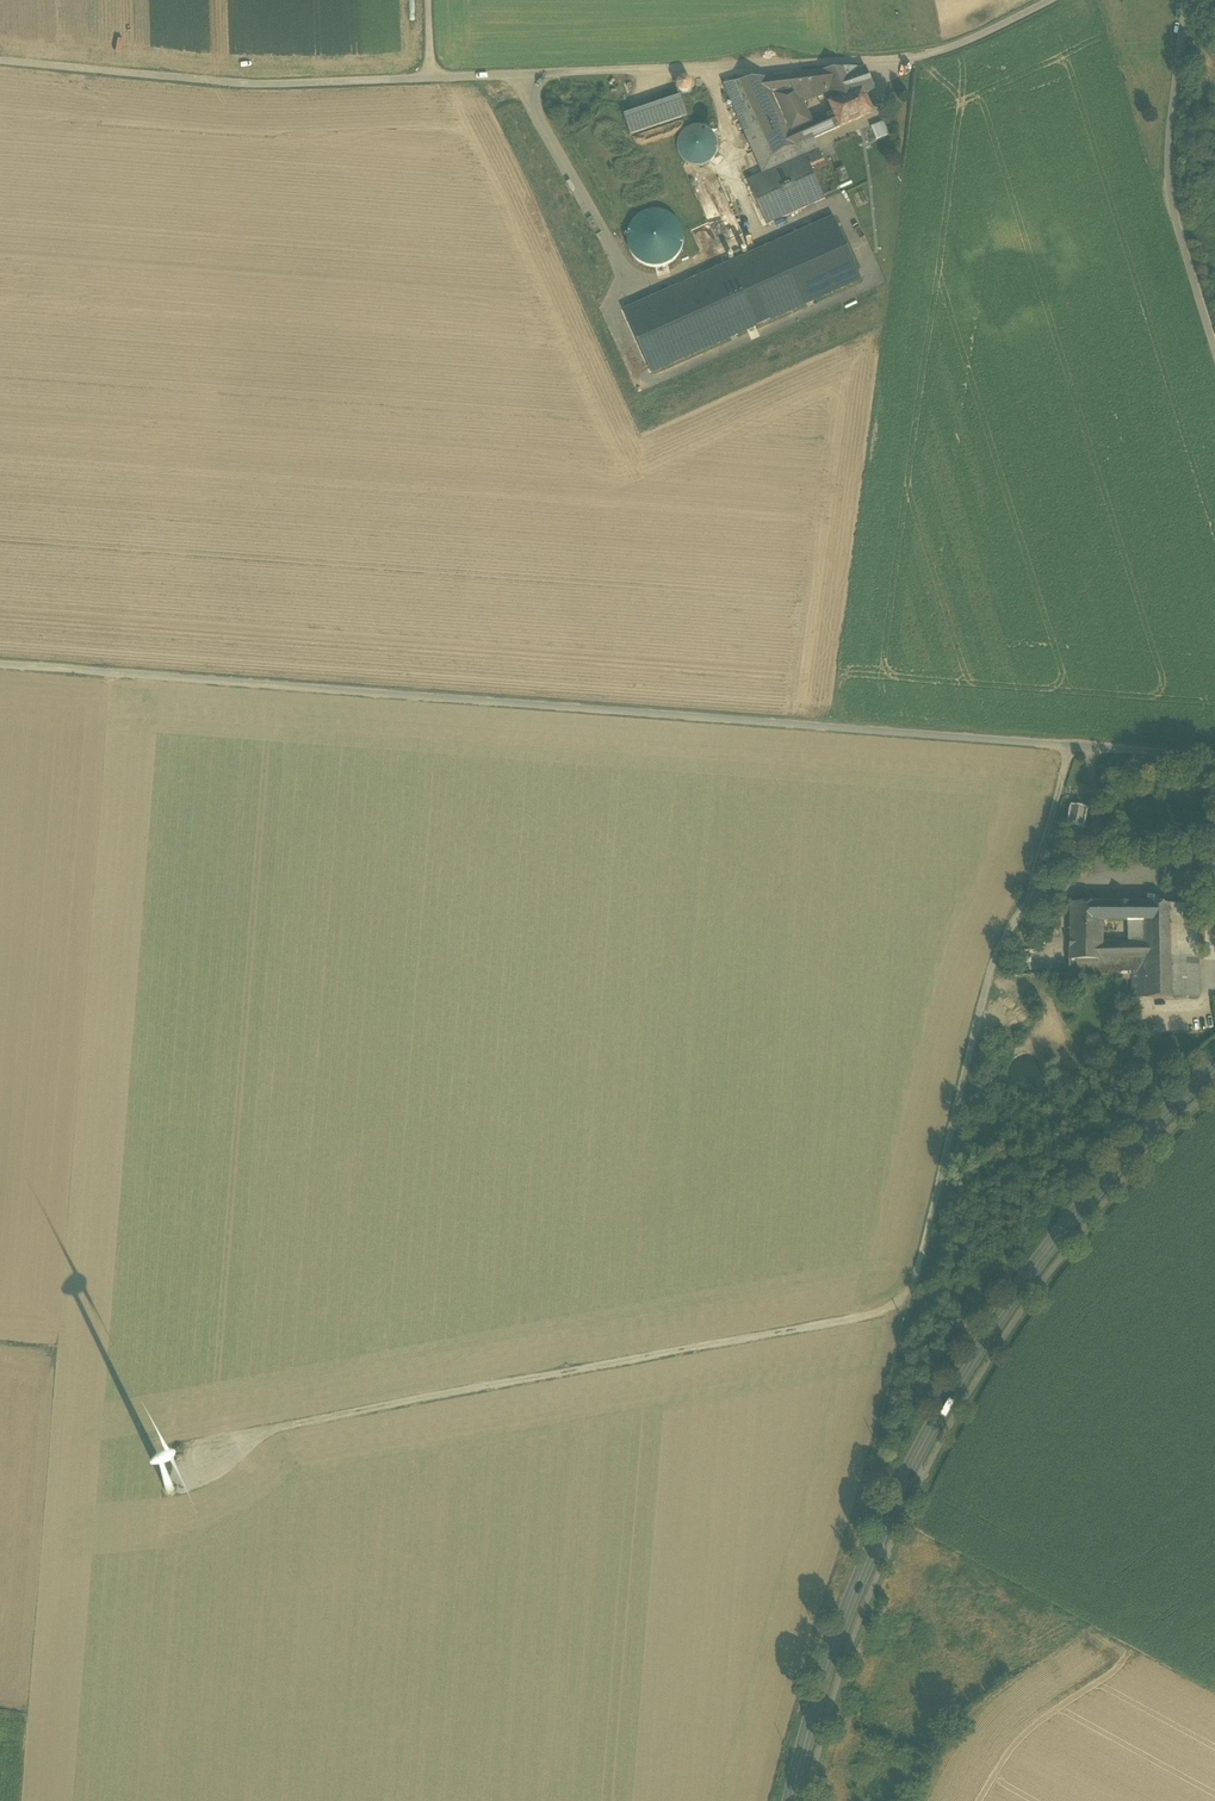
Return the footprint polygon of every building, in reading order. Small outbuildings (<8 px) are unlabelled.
[(865,67),(821,71),(833,103),(862,90),(863,93),(874,89),(865,67)] [(683,93),(685,93),(688,92),(690,91),(691,89),(692,86),(692,84),(691,81),(689,79),(687,78),(685,78),(682,78),(680,79),(678,81),(677,83),(677,86),(677,88),(678,90),(680,92),(683,93)] [(766,79),(738,82),(759,129),(772,158),(796,147),(766,79)] [(833,103),(829,104),(839,128),(872,113),(863,93),(862,90),(833,103)] [(680,95),(623,114),(630,134),(686,115),(680,95)] [(868,140),(889,135),(886,123),(865,129),(868,140)] [(698,171),(705,170),(712,167),(716,161),(720,155),(720,147),(718,140),(714,134),(708,130),(701,128),(694,128),(687,130),(681,135),(678,141),(676,148),(677,155),(680,162),(685,167),(691,170),(698,171)] [(772,158),(759,129),(745,135),(762,175),(763,175),(806,156),(801,145),(796,147),(772,158)] [(814,139),(801,145),(806,156),(819,150),(814,139)] [(819,150),(806,156),(811,167),(823,161),(819,150)] [(806,156),(763,175),(762,175),(761,175),(781,219),(825,200),(811,167),(806,156)] [(845,166),(835,170),(839,180),(829,184),(828,182),(821,185),(824,194),(851,183),(845,166)] [(781,219),(761,175),(747,182),(766,226),(781,219)] [(650,370),(863,284),(836,217),(741,255),(743,259),(624,307),(650,370)] [(663,228),(631,230),(633,266),(681,264),(679,218),(663,219),(663,228)] [(1086,814),(1073,811),(1069,825),(1082,828),(1086,814)] [(1166,904),(1120,905),(1119,922),(1142,922),(1142,940),(1103,939),(1102,929),(1070,929),(1068,968),(1131,970),(1132,1001),(1170,999),(1166,904)] [(1120,905),(1071,904),(1070,929),(1102,929),(1102,922),(1119,922),(1120,905)] [(1199,904),(1166,904),(1170,999),(1200,1000),(1199,904)]
